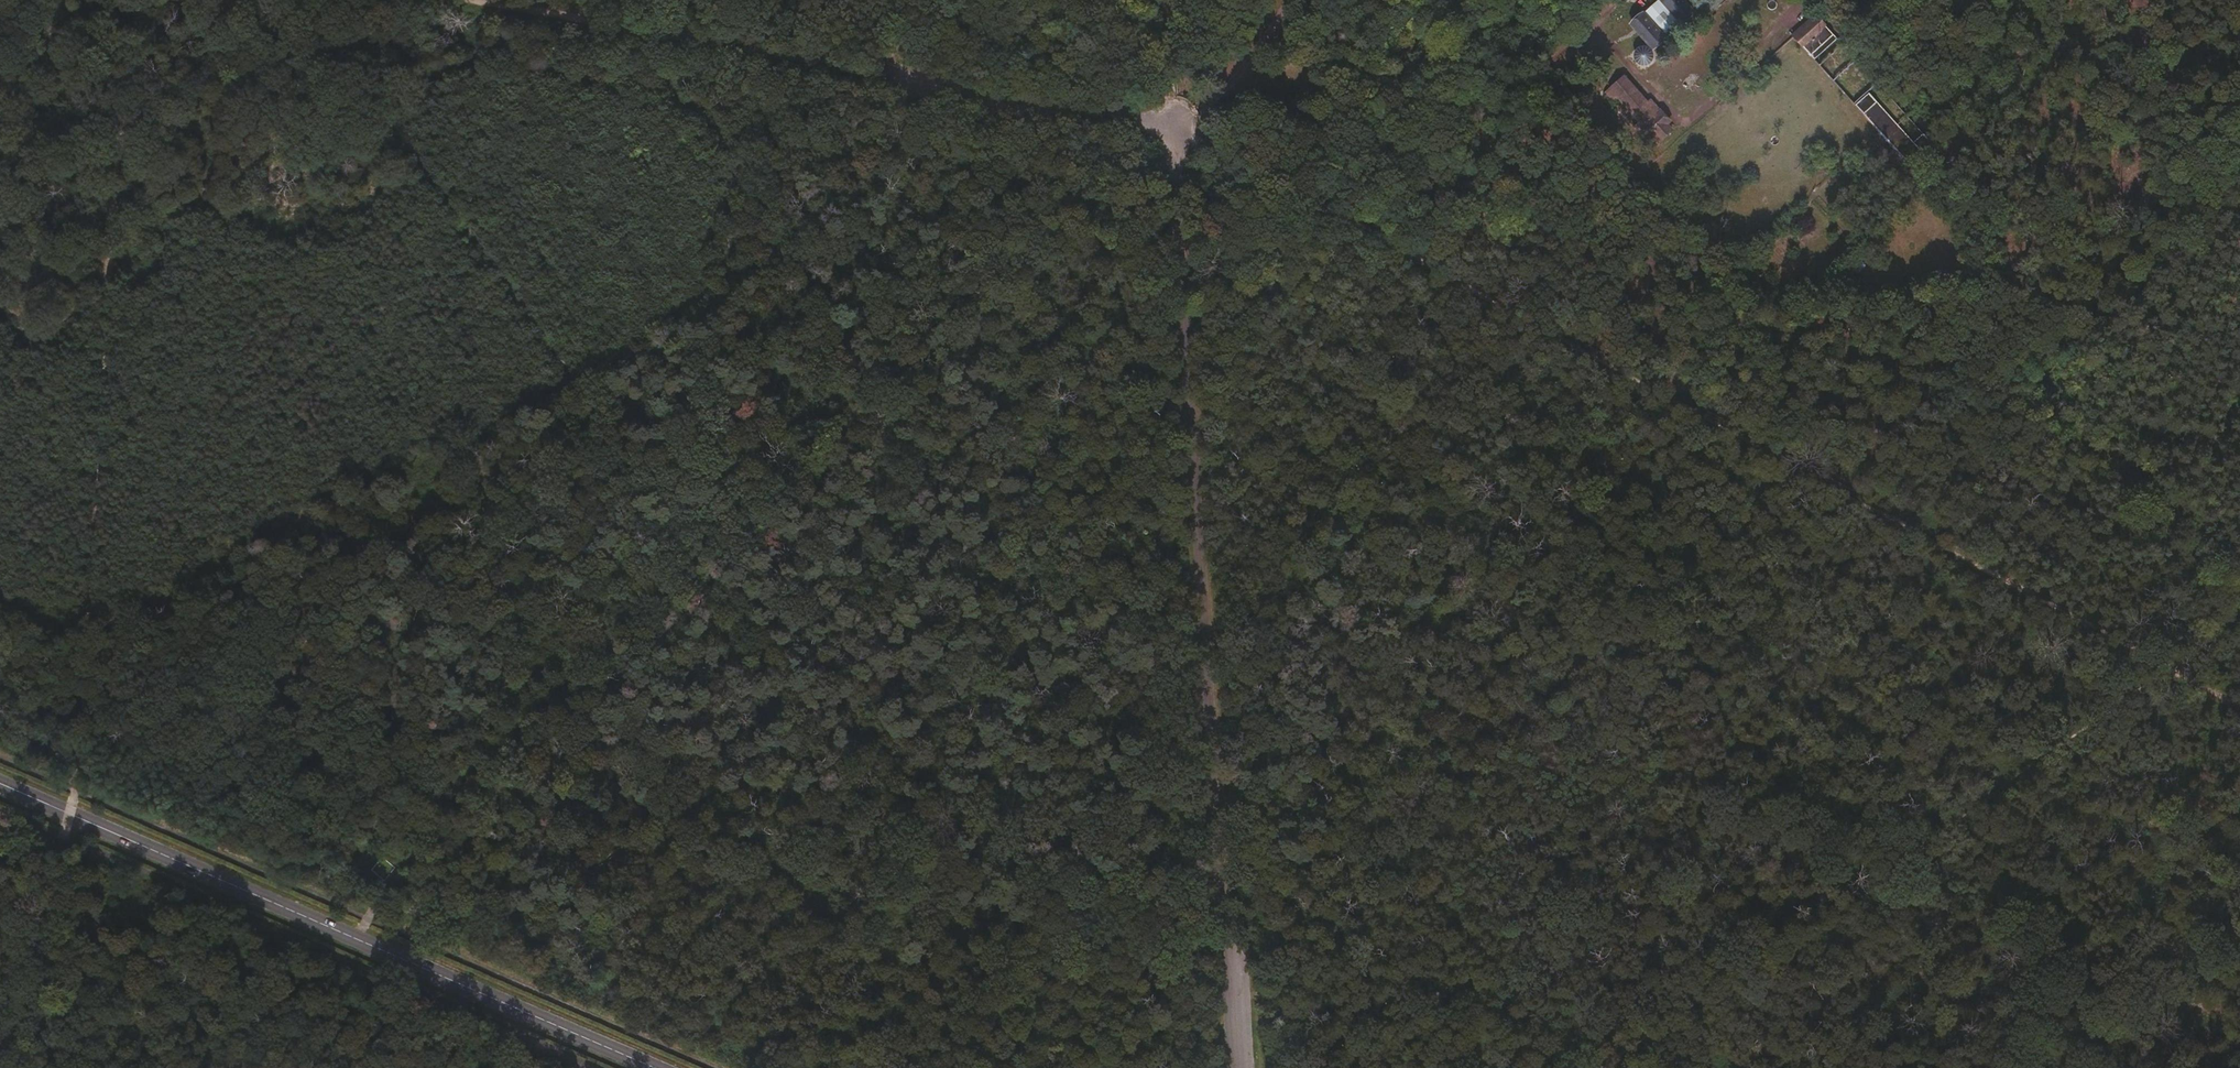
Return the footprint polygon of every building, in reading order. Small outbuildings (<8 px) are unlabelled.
[(1633,23),(1653,47),(1691,11),(1681,0),(1658,0),(1633,23)] [(1817,16),(1793,38),(1813,60),(1837,38),(1817,16)] [(1633,52),(1633,61),(1635,64),(1641,66),(1646,64),(1651,60),(1653,53),(1651,49),(1645,47),(1637,48),(1633,52)] [(1842,58),(1844,61),(1831,70),(1834,75),(1856,61),(1850,53),(1842,58)] [(1625,78),(1606,94),(1612,101),(1616,98),(1639,123),(1635,127),(1647,139),(1644,141),(1649,145),(1653,147),(1672,129),(1666,123),(1670,120),(1651,100),(1648,102),(1625,78)] [(1907,163),(1921,152),(1932,142),(1923,133),(1913,141),(1868,93),(1854,105),(1877,131),(1907,163)] [(1876,146),(1888,158),(1893,154),(1883,141),(1876,146)] [(1893,154),(1888,158),(1885,161),(1898,175),(1906,167),(1893,154)] [(1275,158),(1267,172),(1275,175),(1281,161),(1275,158)] [(1278,176),(1290,183),(1297,169),(1286,163),(1278,176)] [(1293,185),(1305,191),(1313,182),(1299,175),(1293,185)]
